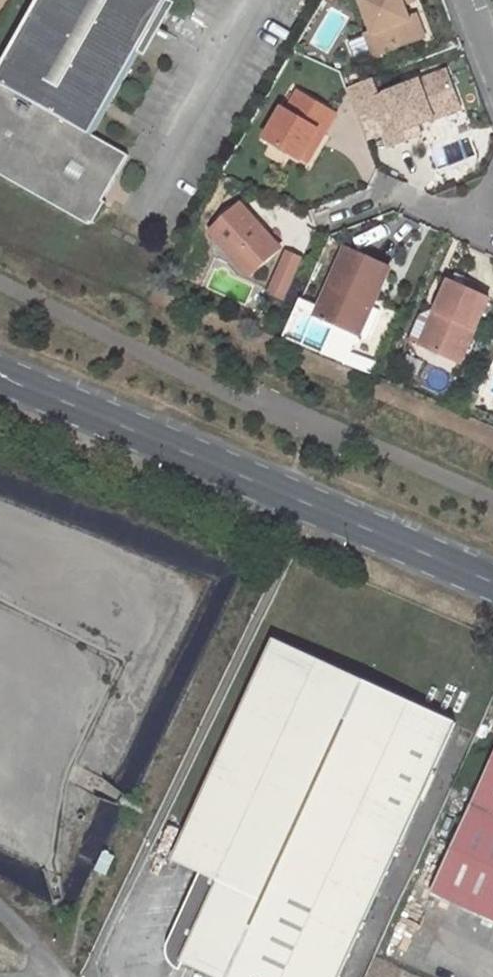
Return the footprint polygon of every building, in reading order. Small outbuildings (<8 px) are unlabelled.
[(86,224),(88,222),(90,223),(102,202),(100,200),(125,155),(90,135),(166,0),(39,0),(0,68),(0,176),(86,224)] [(380,52),(413,38),(415,38),(408,19),(402,4),(401,0),(360,0),(380,52)] [(408,19),(415,38),(423,34),(417,16),(408,19)] [(403,133),(417,127),(435,120),(433,115),(459,105),(447,73),(375,101),(393,148),(406,142),(403,133)] [(302,158),(318,130),(323,133),(335,115),(297,93),(294,97),(290,95),(265,139),(301,159),(302,158)] [(435,120),(448,115),(461,110),(459,105),(433,115),(435,120)] [(406,142),(421,136),(417,127),(403,133),(406,142)] [(318,130),(302,158),(307,161),(323,133),(318,130)] [(211,232),(252,276),(282,250),(242,204),(211,232)] [(344,248),(315,316),(350,331),(367,293),(376,298),(389,267),(344,248)] [(289,251),(278,274),(294,281),(304,259),(289,251)] [(285,301),(294,281),(278,274),(269,294),(285,301)] [(463,364),(491,299),(449,281),(436,312),(443,315),(428,349),(463,364)] [(367,293),(350,331),(360,336),(376,298),(367,293)] [(436,312),(421,346),(428,349),(443,315),(436,312)] [(179,859),(206,872),(211,874),(224,880),(187,960),(224,976),(334,976),(453,722),(281,642),(179,859)] [(492,919),(492,765),(434,891),(492,919)] [(187,960),(224,880),(211,874),(206,872),(203,876),(204,894),(194,896),(195,914),(186,914),(187,932),(178,932),(178,950),(169,950),(187,960)]
